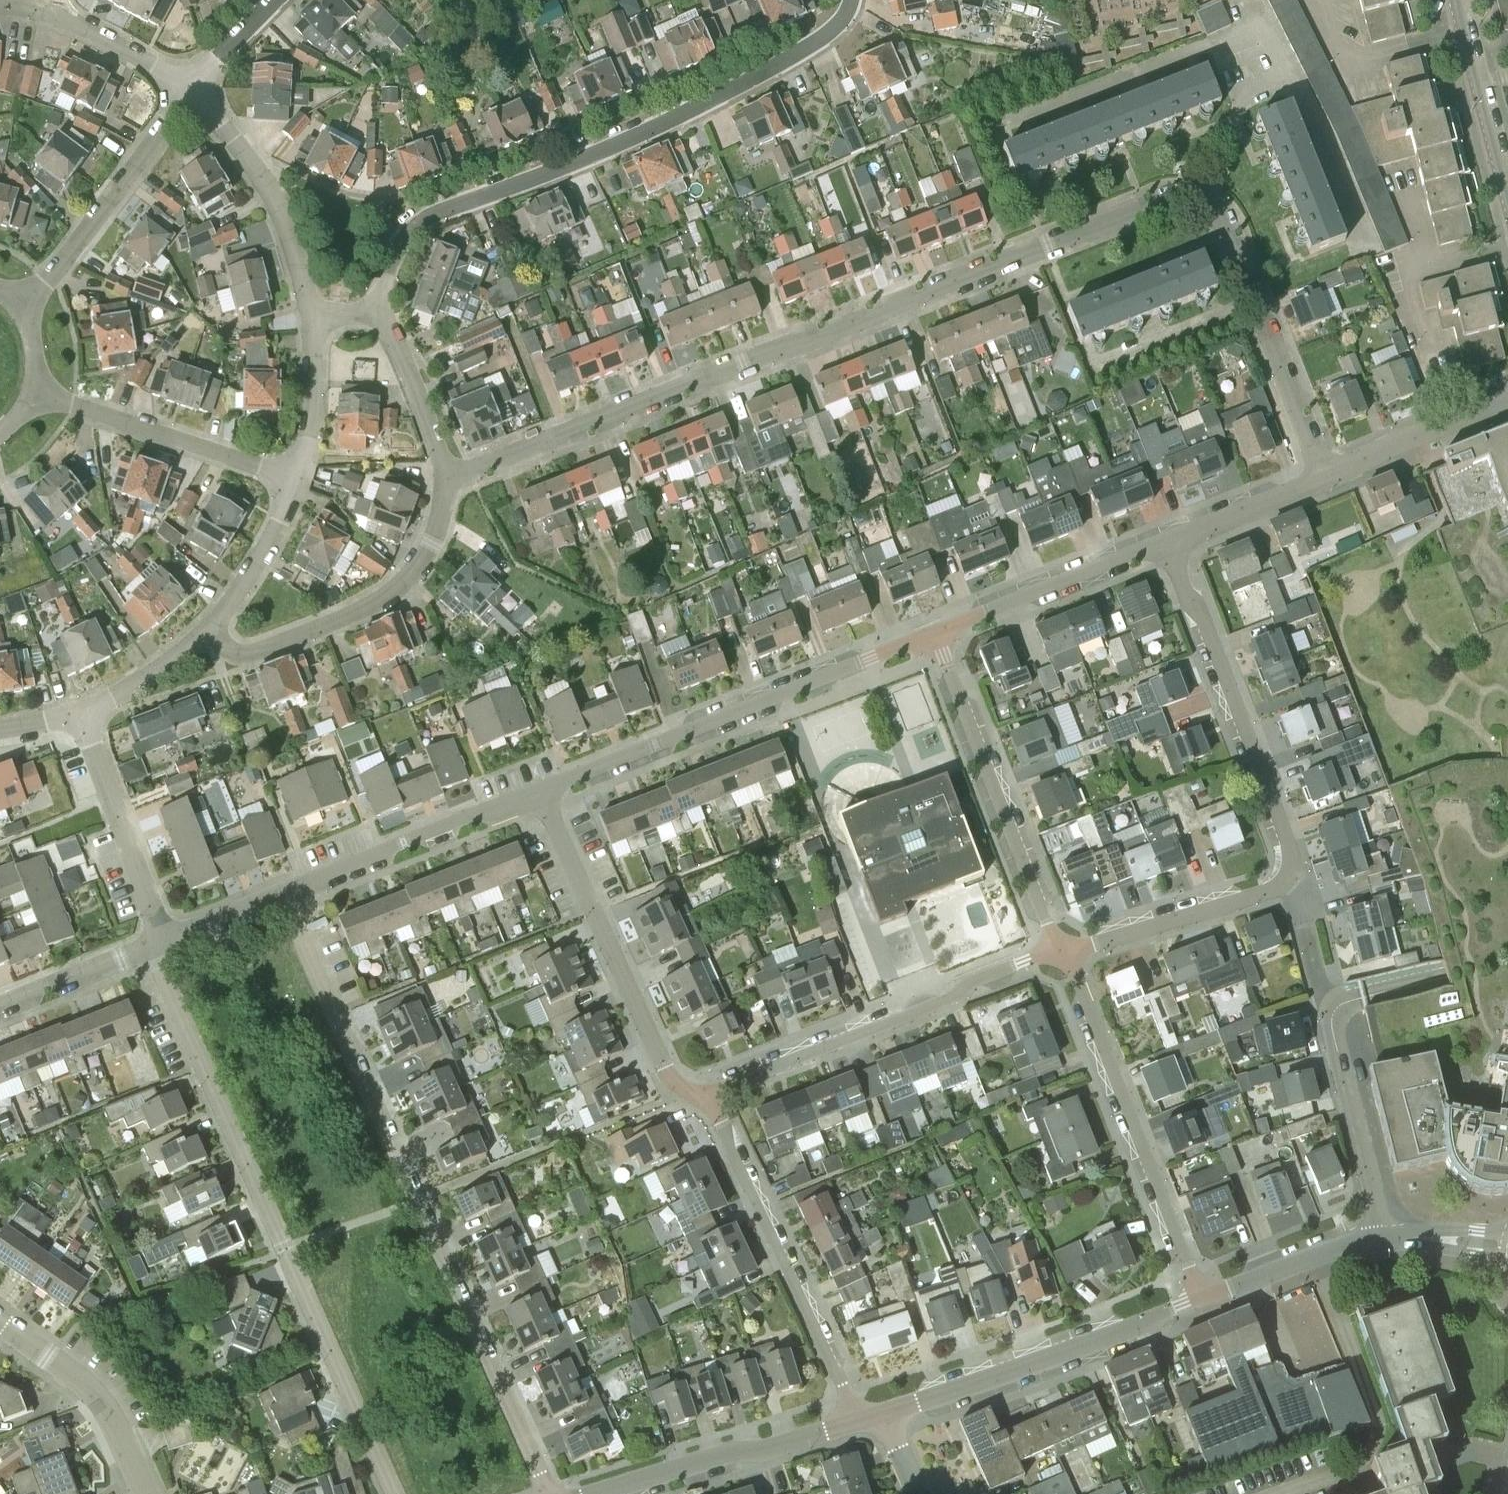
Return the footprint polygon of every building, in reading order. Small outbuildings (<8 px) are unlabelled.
[(115,4),(115,5),(133,14),(140,0),(107,0),(115,4)] [(133,14),(148,22),(158,27),(173,0),(140,0),(133,14)] [(184,10),(197,6),(195,0),(181,0),(184,10)] [(348,40),(349,39),(341,31),(356,18),(355,17),(362,10),(352,0),(321,0),(315,6),(348,40)] [(728,10),(723,0),(707,0),(714,16),(728,10)] [(728,10),(743,3),(741,0),(723,0),(728,10)] [(789,25),(779,0),(755,0),(747,4),(760,35),(770,31),(770,33),(789,25)] [(789,25),(806,17),(805,15),(816,10),(811,0),(779,0),(789,25)] [(891,16),(926,8),(924,0),(888,0),(891,16)] [(1271,9),(1289,0),(1266,0),(1271,9)] [(1271,9),(1277,20),(1299,9),(1295,0),(1289,0),(1271,9)] [(1371,43),(1405,34),(1397,4),(1403,2),(1402,0),(1360,0),(1371,43)] [(1506,29),(1507,28),(1507,0),(1499,0),(1506,29)] [(534,12),(541,28),(564,18),(556,1),(534,12)] [(930,18),(944,14),(941,2),(927,6),(930,18)] [(1221,2),(1209,8),(1219,30),(1231,24),(1221,2)] [(377,3),(372,7),(377,12),(368,20),(386,39),(399,26),(377,3)] [(522,3),(512,7),(516,17),(527,12),(522,3)] [(336,52),(348,40),(315,6),(302,19),(303,20),(295,28),(313,46),(320,39),(327,47),(329,45),(336,52)] [(1207,36),(1219,30),(1209,8),(1196,13),(1207,36)] [(1065,63),(1077,60),(1066,14),(1049,9),(1046,27),(1053,29),(1060,60),(1065,63)] [(1299,9),(1277,20),(1282,31),(1305,20),(1299,9)] [(682,30),(698,64),(714,57),(725,52),(712,20),(702,24),(701,22),(700,22),(696,11),(678,19),(682,30)] [(620,14),(635,48),(654,40),(645,19),(644,19),(642,14),(625,22),(622,13),(620,14)] [(615,57),(635,48),(620,14),(601,23),(615,57)] [(1305,20),(1282,31),(1288,42),(1311,31),(1305,20)] [(403,53),(414,41),(401,27),(389,39),(403,53)] [(424,29),(416,37),(424,45),(432,37),(424,29)] [(679,72),(698,64),(682,30),(663,38),(665,41),(655,45),(669,76),(679,72)] [(1311,31),(1288,42),(1293,53),(1316,42),(1311,31)] [(1316,42),(1293,53),(1299,64),(1322,53),(1316,42)] [(874,55),(889,91),(906,83),(906,82),(918,77),(902,44),(891,49),(890,47),(874,55)] [(303,64),(310,51),(300,46),(293,58),(303,64)] [(310,51),(303,64),(316,70),(322,58),(310,51)] [(1322,53),(1299,64),(1305,76),(1327,64),(1322,53)] [(871,99),(889,91),(874,55),(856,63),(847,67),(861,101),(870,98),(871,99)] [(591,70),(606,105),(624,97),(623,95),(633,91),(623,67),(619,57),(591,70)] [(76,104),(93,70),(74,62),(74,63),(64,58),(53,82),(62,87),(57,95),(76,104)] [(264,90),(292,90),(293,69),(282,69),(282,59),(257,58),(256,69),(255,69),(254,90),(264,90)] [(1375,164),(1376,168),(1414,157),(1438,246),(1472,237),(1464,207),(1470,206),(1462,176),(1468,175),(1460,143),(1454,145),(1451,133),(1438,86),(1432,88),(1424,58),(1384,68),(1392,97),(1350,109),(1356,119),(1362,130),(1366,142),(1370,153),(1375,164)] [(21,67),(4,62),(0,78),(0,91),(22,97),(24,89),(29,90),(31,77),(19,74),(21,67)] [(1327,64),(1305,76),(1310,87),(1333,75),(1327,64)] [(417,65),(405,71),(411,84),(423,78),(417,65)] [(24,89),(22,97),(35,100),(42,72),(21,67),(19,74),(31,77),(29,90),(24,89)] [(1139,94),(1152,131),(1220,105),(1206,68),(1139,94)] [(93,70),(76,104),(94,113),(98,103),(108,107),(119,84),(108,79),(109,78),(93,70)] [(589,112),(606,105),(591,70),(572,78),(576,87),(567,91),(577,115),(588,111),(589,112)] [(1333,75),(1310,87),(1316,98),(1339,86),(1333,75)] [(543,103),(558,97),(552,84),(538,91),(543,103)] [(1339,86),(1316,98),(1322,109),(1344,97),(1339,86)] [(397,105),(398,88),(382,88),(382,104),(397,105)] [(264,90),(254,90),(253,108),(255,108),(255,119),(280,120),(280,110),(291,110),(292,90),(264,90)] [(775,140),(782,137),(793,132),(789,121),(798,117),(787,93),(777,97),(776,96),(760,104),(775,140)] [(1071,121),(1085,158),(1152,131),(1139,94),(1071,121)] [(903,101),(900,95),(883,103),(888,114),(905,107),(903,101)] [(558,97),(543,103),(548,114),(562,108),(558,97)] [(1344,97),(1322,109),(1327,120),(1350,108),(1344,97)] [(501,110),(516,144),(533,136),(532,135),(543,131),(532,106),(523,110),(520,102),(501,110)] [(756,148),(775,140),(769,127),(760,104),(742,112),(732,117),(737,130),(742,142),(752,137),(756,148)] [(1255,119),(1282,187),(1319,172),(1292,105),(1255,119)] [(864,148),(847,107),(834,112),(851,153),(864,148)] [(894,127),(911,119),(905,107),(888,114),(894,127)] [(1350,108),(1327,120),(1333,130),(1356,119),(1350,109),(1350,108)] [(498,152),(516,144),(501,110),(482,118),(486,127),(477,131),(487,154),(498,151),(498,152)] [(58,128),(62,116),(51,112),(47,124),(58,128)] [(290,122),(302,133),(311,122),(299,112),(290,122)] [(86,132),(92,119),(79,113),(73,126),(86,132)] [(92,119),(86,132),(97,137),(103,124),(92,119)] [(1356,119),(1333,130),(1339,141),(1362,130),(1356,119)] [(1085,158),(1071,121),(1002,147),(1017,184),(1085,158)] [(294,142),(302,133),(290,122),(282,131),(294,142)] [(366,152),(375,152),(375,124),(366,124),(366,152)] [(454,142),(468,136),(462,124),(449,130),(454,142)] [(1362,130),(1339,141),(1343,153),(1366,142),(1362,130)] [(46,150),(76,172),(87,157),(86,156),(93,147),(71,131),(65,139),(58,134),(46,150)] [(339,146),(340,143),(322,134),(318,142),(308,137),(302,150),(301,150),(295,161),(307,167),(306,167),(324,176),(339,146)] [(468,136),(454,142),(459,154),(473,148),(468,136)] [(414,147),(426,181),(444,175),(444,173),(455,169),(452,160),(452,161),(446,145),(436,149),(433,140),(414,147)] [(650,151),(666,187),(684,179),(693,175),(688,165),(677,141),(668,145),(667,144),(650,151)] [(1366,142),(1343,153),(1347,162),(1370,153),(1366,142)] [(339,146),(324,176),(350,190),(356,178),(365,160),(356,155),(358,153),(340,143),(339,146)] [(772,150),(777,162),(789,156),(784,145),(779,147),(772,150)] [(409,188),(426,181),(414,147),(395,154),(398,162),(388,166),(393,181),(397,190),(408,186),(409,188)] [(964,185),(981,178),(970,148),(953,155),(964,185)] [(64,188),(76,172),(46,150),(34,167),(41,172),(35,180),(56,196),(63,187),(64,188)] [(191,194),(223,175),(213,158),(211,160),(206,150),(183,162),(188,172),(179,176),(190,196),(191,194)] [(648,195),(666,187),(650,151),(633,159),(633,161),(624,165),(635,190),(645,186),(648,195)] [(382,152),(375,152),(366,152),(367,166),(382,165),(382,152)] [(1370,153),(1347,162),(1351,173),(1375,164),(1370,153)] [(788,171),(792,180),(813,171),(809,161),(794,167),(789,156),(777,162),(782,174),(788,171)] [(1375,164),(1351,173),(1356,185),(1379,176),(1376,168),(1375,164)] [(382,178),(382,165),(367,166),(367,178),(382,178)] [(19,167),(9,177),(7,178),(15,187),(16,186),(26,177),(27,176),(19,167)] [(941,175),(948,191),(953,204),(964,234),(987,225),(975,195),(964,200),(958,186),(956,187),(950,171),(941,175)] [(1319,172),(1282,187),(1309,255),(1346,241),(1319,172)] [(191,194),(190,196),(199,212),(201,211),(206,219),(235,202),(229,192),(231,191),(223,175),(191,194)] [(937,195),(948,191),(941,175),(931,179),(937,195)] [(26,177),(16,186),(15,187),(25,197),(30,192),(37,186),(27,176),(26,177)] [(1379,176),(1356,185),(1361,196),(1384,187),(1379,176)] [(753,192),(747,179),(734,185),(740,198),(753,192)] [(869,215),(881,210),(871,184),(859,189),(869,215)] [(1384,187),(1361,196),(1365,208),(1389,198),(1384,187)] [(8,229),(8,227),(19,230),(26,205),(16,203),(19,193),(0,188),(0,227),(8,229)] [(168,208),(176,198),(164,189),(157,200),(168,208)] [(542,199),(558,236),(564,233),(576,228),(575,225),(585,221),(571,189),(560,194),(559,192),(542,199)] [(903,208),(912,205),(906,189),(896,193),(903,208)] [(667,211),(682,204),(677,193),(662,199),(667,211)] [(897,261),(920,252),(908,222),(905,213),(903,208),(896,193),(887,196),(893,212),(890,214),(895,227),(885,231),(897,261)] [(162,254),(163,255),(176,237),(168,232),(174,224),(181,229),(185,224),(181,210),(185,204),(176,198),(168,208),(170,209),(164,217),(153,209),(146,218),(145,217),(134,233),(162,254)] [(1389,198),(1365,208),(1370,219),(1393,210),(1389,198)] [(538,245),(558,236),(542,199),(523,207),(524,210),(514,214),(525,239),(534,235),(538,245)] [(697,203),(684,209),(687,216),(690,222),(702,217),(697,203)] [(746,214),(742,203),(732,207),(736,218),(746,214)] [(672,222),(687,216),(684,209),(682,204),(667,211),(672,222)] [(942,243),(964,234),(953,204),(943,208),(931,213),(942,243)] [(1393,210),(1370,219),(1375,231),(1398,221),(1393,210)] [(931,213),(917,218),(908,222),(920,252),(942,243),(931,213)] [(43,238),(48,221),(31,216),(26,233),(43,238)] [(828,220),(834,236),(844,232),(838,216),(828,220)] [(824,240),(834,236),(828,220),(818,223),(824,240)] [(1398,221),(1375,231),(1380,242),(1403,233),(1398,221)] [(683,249),(694,245),(704,241),(697,222),(687,226),(690,234),(679,238),(683,249)] [(228,242),(222,230),(214,234),(210,223),(186,233),(186,236),(190,249),(190,251),(212,242),(215,248),(228,242)] [(638,225),(625,231),(629,242),(642,237),(638,225)] [(222,230),(228,242),(239,238),(233,226),(222,230)] [(841,253),(851,279),(874,270),(863,240),(851,244),(846,231),(844,232),(834,236),(839,249),(841,253)] [(151,270),(163,255),(162,254),(134,233),(123,247),(124,248),(117,257),(138,272),(144,265),(151,270)] [(783,237),(789,253),(799,250),(792,233),(783,237)] [(1403,233),(1380,242),(1384,254),(1407,244),(1403,233)] [(181,251),(190,249),(186,236),(178,238),(181,251)] [(795,267),(789,253),(783,237),(773,241),(785,271),(772,276),(774,282),(783,305),(806,296),(795,267)] [(567,241),(561,243),(560,244),(553,247),(559,259),(573,252),(568,240),(567,241)] [(426,277),(457,291),(470,296),(476,280),(464,275),(468,265),(456,260),(458,254),(438,246),(426,277)] [(829,287),(851,279),(841,253),(839,249),(830,253),(817,258),(829,287)] [(241,287),(266,282),(261,263),(260,264),(256,252),(225,261),(228,271),(225,272),(230,289),(229,289),(229,291),(241,287)] [(559,259),(564,270),(565,270),(579,264),(573,252),(559,259)] [(657,255),(648,258),(651,266),(660,262),(657,255)] [(1217,292),(1203,257),(1135,284),(1149,321),(1158,317),(1159,320),(1172,315),(1171,312),(1197,302),(1198,304),(1210,299),(1209,296),(1217,292)] [(806,296),(829,287),(817,258),(795,267),(806,296)] [(724,260),(715,264),(721,280),(731,276),(724,260)] [(716,332),(738,323),(729,301),(726,293),(721,280),(715,264),(705,267),(711,284),(698,289),(704,302),(705,303),(705,304),(716,332)] [(1503,328),(1495,298),(1502,296),(1494,266),(1419,285),(1425,310),(1435,307),(1442,332),(1454,329),(1465,370),(1504,360),(1497,330),(1503,328)] [(625,267),(611,270),(614,284),(628,281),(625,267)] [(510,277),(520,299),(533,293),(523,271),(510,277)] [(1320,293),(1344,284),(1339,271),(1315,280),(1320,293)] [(1345,286),(1351,284),(1347,271),(1341,273),(1345,286)] [(669,282),(678,278),(676,272),(667,275),(669,282)] [(216,294),(211,275),(196,279),(201,298),(216,294)] [(115,293),(120,281),(108,276),(103,288),(115,293)] [(457,291),(426,277),(413,310),(434,318),(437,311),(472,324),(481,301),(470,296),(457,291)] [(493,311),(520,299),(510,277),(497,283),(498,286),(486,292),(478,288),(474,297),(488,303),(493,311)] [(159,303),(165,287),(138,278),(133,294),(159,303)] [(679,278),(678,278),(669,282),(683,313),(684,312),(694,340),(716,332),(705,304),(705,303),(704,302),(691,307),(679,278)] [(120,281),(115,293),(126,298),(132,286),(120,281)] [(241,287),(229,291),(235,314),(244,311),(246,320),(271,314),(268,303),(270,303),(265,285),(267,285),(266,282),(241,287)] [(670,349),(694,340),(684,312),(683,313),(669,282),(661,285),(672,315),(659,320),(670,349)] [(1149,321),(1135,284),(1067,310),(1082,347),(1091,344),(1092,346),(1102,342),(1102,339),(1128,329),(1129,331),(1141,326),(1140,324),(1149,321)] [(761,314),(752,291),(749,285),(736,290),(726,293),(729,301),(738,323),(761,314)] [(552,308),(564,303),(557,288),(545,293),(552,308)] [(180,301),(174,294),(168,299),(175,305),(180,301)] [(602,309),(625,367),(648,358),(631,316),(616,322),(616,321),(617,321),(611,305),(609,306),(605,294),(595,297),(600,310),(602,309)] [(1300,330),(1329,319),(1320,294),(1290,305),(1300,330)] [(1383,311),(1380,297),(1367,301),(1370,315),(1383,311)] [(546,314),(539,299),(526,305),(532,320),(546,314)] [(995,308),(1018,367),(1019,370),(1053,356),(1039,322),(1028,327),(1017,299),(995,308)] [(133,334),(146,332),(143,313),(128,315),(126,305),(93,310),(95,322),(94,322),(97,341),(132,335),(133,334)] [(500,319),(511,314),(508,306),(497,311),(500,319)] [(1009,371),(1018,367),(995,308),(972,317),(984,347),(994,343),(999,357),(1003,356),(1009,371)] [(602,376),(625,367),(602,309),(600,310),(592,313),(598,328),(595,329),(601,343),(591,347),(602,376)] [(1395,327),(1389,312),(1373,318),(1380,334),(1395,327)] [(498,322),(495,317),(479,323),(481,329),(480,329),(458,338),(465,354),(487,344),(506,337),(499,321),(498,322)] [(974,351),(984,347),(972,317),(950,326),(973,385),(975,384),(982,381),(976,367),(980,366),(974,351)] [(602,376),(591,347),(582,351),(577,337),(573,339),(567,323),(557,327),(581,385),(602,376)] [(964,389),(973,385),(950,326),(927,335),(938,365),(949,361),(955,375),(958,374),(964,389)] [(557,394),(581,385),(557,327),(547,331),(555,349),(542,354),(546,365),(545,365),(557,394)] [(529,356),(542,350),(534,331),(520,336),(529,356)] [(132,335),(97,341),(100,359),(101,359),(102,370),(136,364),(134,355),(137,354),(144,353),(141,336),(147,335),(146,332),(133,334),(132,335)] [(243,393),(280,393),(280,373),(277,373),(277,363),(267,363),(267,333),(252,334),(254,348),(240,349),(241,351),(253,349),(252,363),(243,363),(243,387),(243,393)] [(1397,355),(1407,351),(1400,333),(1390,337),(1397,355)] [(239,336),(240,349),(254,348),(252,334),(239,336)] [(167,355),(178,342),(169,335),(159,348),(167,355)] [(1237,360),(1243,349),(1231,342),(1225,353),(1237,360)] [(881,353),(893,383),(916,373),(904,343),(881,353)] [(461,374),(487,363),(481,349),(455,361),(461,374)] [(898,396),(893,383),(881,353),(859,362),(870,391),(883,386),(895,417),(905,413),(898,396)] [(1339,425),(1365,415),(1353,384),(1351,379),(1363,375),(1354,354),(1341,360),(1349,378),(1328,386),(1331,393),(1327,395),(1339,425)] [(1385,406),(1413,395),(1398,359),(1381,365),(1383,370),(1373,374),(1385,406)] [(146,378),(145,380),(146,380),(152,366),(140,360),(134,372),(146,378)] [(836,371),(847,400),(870,391),(859,362),(836,371)] [(169,374),(159,370),(154,384),(151,395),(162,398),(161,400),(179,406),(188,378),(191,370),(172,363),(169,374)] [(188,378),(179,406),(198,412),(198,410),(208,414),(216,390),(207,387),(211,376),(191,370),(188,378)] [(824,409),(847,400),(836,371),(813,380),(824,409)] [(141,389),(145,380),(146,378),(134,372),(129,383),(141,389)] [(942,402),(956,396),(948,376),(934,382),(942,402)] [(450,393),(454,404),(452,405),(459,422),(494,408),(511,401),(505,385),(488,392),(487,390),(485,391),(481,380),(450,393)] [(1146,400),(1138,381),(1118,389),(1126,408),(1146,400)] [(987,389),(984,382),(975,386),(978,393),(987,389)] [(340,419),(376,420),(377,401),(367,400),(368,388),(342,387),(341,399),(340,419)] [(1273,452),(1259,418),(1272,413),(1261,388),(1247,394),(1251,404),(1227,413),(1220,416),(1226,429),(1232,426),(1247,462),(1250,461),(1251,463),(1261,459),(1260,457),(1273,452)] [(768,398),(779,427),(784,439),(806,431),(818,461),(830,456),(825,445),(826,445),(815,417),(803,422),(802,418),(791,389),(768,398)] [(234,404),(235,393),(223,390),(221,402),(234,404)] [(1049,406),(1057,413),(1065,410),(1069,404),(1070,399),(1062,392),(1052,395),(1049,406)] [(234,404),(221,402),(219,415),(233,417),(236,393),(235,393),(234,404)] [(280,413),(280,393),(243,393),(244,412),(253,412),(253,424),(278,424),(278,413),(280,413)] [(898,396),(905,413),(913,409),(907,393),(898,396)] [(528,394),(517,398),(524,415),(535,410),(528,394)] [(784,439),(779,427),(768,398),(745,407),(756,436),(757,440),(758,439),(763,451),(785,443),(784,439)] [(1102,409),(1098,400),(1086,405),(1090,414),(1102,409)] [(1174,421),(1180,434),(1186,450),(1199,481),(1201,480),(1202,483),(1212,479),(1211,476),(1223,472),(1213,445),(1225,440),(1211,406),(1174,421)] [(494,408),(459,422),(466,439),(468,438),(472,449),(496,440),(491,428),(501,425),(494,408)] [(1078,424),(1090,419),(1085,408),(1073,413),(1078,424)] [(862,410),(853,414),(859,431),(869,427),(862,410)] [(383,421),(396,422),(396,411),(383,411),(383,421)] [(815,417),(826,445),(838,440),(827,412),(815,417)] [(849,435),(859,431),(853,414),(843,418),(849,435)] [(700,425),(725,486),(726,488),(734,485),(726,465),(729,464),(723,450),(734,445),(723,416),(700,425)] [(375,441),(376,420),(340,419),(339,437),(340,437),(340,449),(366,450),(367,440),(375,441)] [(395,430),(396,422),(383,421),(382,430),(395,430)] [(713,487),(725,486),(700,425),(677,434),(689,464),(699,460),(704,473),(707,473),(713,487)] [(1443,456),(1447,467),(1432,473),(1453,525),(1437,531),(1479,636),(1507,624),(1507,430),(1443,456)] [(666,473),(689,464),(677,434),(655,443),(666,473)] [(1032,453),(1038,439),(1025,434),(1019,448),(1032,453)] [(746,444),(757,471),(769,466),(763,451),(758,439),(757,440),(746,444)] [(644,481),(666,473),(655,443),(632,452),(644,481)] [(1148,461),(1145,455),(1140,443),(1129,447),(1132,456),(1109,466),(1127,510),(1153,500),(1142,469),(1140,470),(1138,465),(1148,461)] [(745,475),(757,471),(746,444),(734,449),(745,475)] [(1199,481),(1186,450),(1161,460),(1162,462),(1174,491),(1187,486),(1188,489),(1198,485),(1197,482),(1199,481)] [(919,470),(913,456),(902,461),(907,475),(919,470)] [(1127,510),(1109,466),(1108,465),(1090,472),(1083,457),(1067,463),(1080,499),(1090,495),(1101,521),(1127,510)] [(138,511),(152,466),(134,460),(134,461),(123,458),(112,491),(122,494),(121,497),(132,501),(126,520),(140,525),(144,513),(138,511)] [(586,470),(602,509),(625,500),(609,461),(586,470)] [(79,517),(82,514),(77,507),(88,497),(80,488),(87,481),(70,462),(62,469),(60,467),(46,480),(73,510),(79,517)] [(1080,499),(1067,463),(1047,472),(1051,482),(1036,488),(1039,497),(1038,498),(1054,539),(1079,529),(1070,503),(1080,499)] [(138,511),(144,513),(144,512),(150,514),(152,507),(159,510),(159,508),(169,511),(172,502),(180,477),(170,473),(170,472),(152,466),(138,511)] [(603,513),(602,509),(586,470),(564,479),(577,508),(588,504),(600,533),(609,529),(603,513)] [(344,478),(341,487),(340,488),(355,494),(362,479),(347,473),(344,478)] [(332,483),(341,487),(344,478),(335,474),(332,483)] [(1375,513),(1395,505),(1403,501),(1393,477),(1392,475),(1365,486),(1375,513)] [(374,503),(411,517),(417,499),(416,498),(420,488),(387,476),(384,485),(381,484),(374,503)] [(565,513),(577,508),(564,479),(542,488),(567,553),(569,555),(578,552),(575,543),(572,537),(568,527),(571,526),(565,513)] [(57,524),(73,510),(46,480),(32,492),(34,495),(26,502),(41,521),(48,528),(55,521),(57,524)] [(997,494),(1008,489),(1004,481),(993,486),(997,494)] [(671,486),(677,502),(687,498),(681,482),(671,486)] [(668,505),(677,502),(671,486),(663,489),(668,505)] [(997,495),(997,494),(993,486),(985,490),(989,499),(997,495)] [(560,556),(567,553),(542,488),(519,497),(530,526),(541,522),(547,537),(551,536),(556,551),(558,550),(560,556)] [(1054,539),(1038,498),(1025,503),(1021,493),(1012,497),(1009,489),(1008,489),(997,494),(997,495),(1006,517),(1017,512),(1032,548),(1054,539)] [(182,500),(193,507),(198,498),(186,492),(182,500)] [(203,513),(236,534),(244,518),(243,518),(249,507),(227,494),(221,505),(212,498),(203,513)] [(995,521),(1006,517),(997,495),(989,499),(984,501),(991,519),(970,527),(986,567),(1008,558),(997,530),(998,529),(995,521)] [(186,520),(193,507),(182,500),(175,514),(186,520)] [(635,535),(647,530),(635,501),(623,506),(635,535)] [(1433,514),(1428,501),(1414,507),(1399,513),(1404,526),(1433,514)] [(405,535),(411,517),(374,503),(367,523),(377,527),(374,536),(399,545),(403,534),(405,535)] [(986,567),(970,527),(970,526),(963,509),(952,513),(928,522),(941,553),(953,549),(963,575),(986,567)] [(96,535),(101,531),(99,530),(84,512),(82,514),(79,517),(96,535)] [(307,538),(339,556),(348,540),(340,535),(346,525),(323,512),(317,522),(307,538)] [(227,551),(236,534),(203,513),(192,532),(194,533),(188,543),(198,549),(195,554),(204,558),(207,553),(219,560),(225,550),(227,551)] [(1316,553),(1300,513),(1271,525),(1282,551),(1295,546),(1300,559),(1316,553)] [(798,537),(789,515),(777,520),(786,542),(798,537)] [(74,520),(72,522),(89,541),(96,535),(79,517),(74,520)] [(136,538),(140,525),(126,520),(121,533),(136,538)] [(175,549),(183,538),(163,522),(156,535),(175,549)] [(929,559),(941,553),(928,522),(904,533),(912,552),(899,557),(901,560),(915,597),(939,587),(929,559)] [(769,550),(763,533),(747,538),(752,556),(769,550)] [(1362,547),(1357,536),(1346,541),(1350,552),(1362,547)] [(330,572),(339,556),(307,538),(298,554),(293,564),(316,577),(322,567),(330,572)] [(869,571),(861,552),(855,538),(841,544),(843,547),(850,566),(828,575),(832,583),(845,624),(870,614),(858,583),(857,584),(854,577),(868,571),(869,571)] [(1285,606),(1276,581),(1272,570),(1259,575),(1247,543),(1218,556),(1224,569),(1223,569),(1233,594),(1260,583),(1274,618),(1286,613),(1283,606),(1285,606)] [(705,550),(712,567),(725,561),(718,544),(705,550)] [(130,554),(136,562),(140,566),(150,557),(139,545),(130,554)] [(381,581),(391,566),(368,546),(356,565),(381,581)] [(741,548),(732,552),(731,552),(736,564),(751,557),(746,546),(741,548)] [(901,560),(899,557),(898,557),(899,560),(887,565),(879,546),(861,552),(869,571),(871,575),(879,571),(881,577),(881,578),(892,606),(915,597),(901,560)] [(114,554),(108,547),(102,552),(109,559),(114,554)] [(122,558),(140,577),(145,572),(128,553),(122,558)] [(488,602),(494,608),(499,603),(507,594),(493,581),(500,573),(480,555),(472,563),(471,562),(459,575),(488,602)] [(1272,570),(1276,581),(1290,576),(1282,555),(1268,560),(1272,570)] [(134,582),(140,577),(122,558),(116,563),(134,582)] [(845,624),(832,583),(815,590),(802,558),(793,562),(794,564),(782,568),(787,578),(795,601),(806,596),(822,634),(845,624)] [(97,584),(107,577),(95,559),(85,566),(97,584)] [(145,582),(172,612),(186,599),(194,592),(176,572),(169,578),(160,569),(145,582)] [(466,609),(474,617),(488,602),(459,575),(445,590),(446,591),(439,599),(459,617),(466,609)] [(784,606),(795,601),(787,578),(775,583),(784,606)] [(61,597),(56,585),(53,579),(34,587),(41,605),(61,597)] [(1309,589),(1306,580),(1297,583),(1300,592),(1309,589)] [(158,625),(172,612),(145,582),(130,596),(132,599),(125,606),(148,632),(157,624),(158,625)] [(1145,672),(1144,670),(1141,661),(1133,641),(1160,630),(1143,587),(1118,597),(1132,634),(1119,639),(1128,661),(1133,674),(1134,676),(1145,672)] [(732,617),(725,593),(723,594),(722,590),(707,596),(716,622),(732,617)] [(725,593),(732,617),(743,613),(734,590),(725,593)] [(14,606),(24,603),(21,594),(11,598),(14,606)] [(62,600),(74,623),(81,619),(69,596),(62,600)] [(759,602),(779,652),(801,643),(789,613),(776,618),(773,610),(776,606),(774,599),(770,597),(759,602)] [(1261,671),(1289,659),(1297,656),(1286,626),(1319,614),(1313,597),(1304,599),(1305,600),(1286,607),(1285,606),(1283,606),(1286,613),(1274,618),(1271,619),(1277,635),(1251,644),(1261,671)] [(67,626),(74,623),(62,600),(55,603),(67,626)] [(757,661),(779,652),(759,602),(748,606),(756,626),(745,631),(757,661)] [(499,603),(494,608),(489,613),(499,622),(508,612),(499,603)] [(511,615),(508,612),(499,622),(514,637),(518,633),(534,616),(522,604),(511,615)] [(1065,618),(1077,649),(1104,638),(1092,607),(1065,618)] [(636,645),(637,645),(652,640),(642,612),(626,617),(636,645)] [(382,622),(396,659),(414,653),(410,642),(419,639),(410,614),(400,618),(399,616),(382,622)] [(1083,664),(1077,649),(1065,618),(1036,629),(1049,661),(1050,661),(1052,665),(1037,671),(1046,694),(1060,688),(1055,675),(1083,664)] [(78,630),(95,666),(112,658),(111,656),(121,651),(109,627),(100,632),(95,622),(78,630)] [(367,670),(396,659),(382,622),(380,623),(381,624),(364,630),(364,631),(354,635),(367,670)] [(433,653),(444,649),(435,628),(424,633),(433,653)] [(77,675),(95,666),(78,630),(59,639),(64,649),(55,654),(67,677),(76,673),(77,675)] [(1308,633),(1295,638),(1302,655),(1314,650),(1308,633)] [(631,638),(625,640),(628,649),(634,647),(631,638)] [(669,658),(693,650),(689,638),(665,646),(669,658)] [(1122,664),(1128,661),(1119,639),(1106,644),(1114,666),(1122,664)] [(1019,672),(1007,641),(979,652),(991,683),(999,679),(1004,693),(1032,683),(1026,669),(1019,672)] [(691,652),(702,682),(726,673),(715,642),(691,652)] [(10,644),(4,645),(0,646),(0,673),(4,695),(23,691),(22,689),(33,687),(28,662),(19,664),(17,653),(12,654),(10,644)] [(581,658),(578,650),(567,655),(570,662),(581,658)] [(702,682),(691,652),(666,661),(677,691),(702,682)] [(45,665),(40,653),(32,655),(34,667),(45,665)] [(560,665),(554,653),(542,658),(547,670),(560,665)] [(273,666),(288,704),(307,697),(302,685),(311,681),(302,656),(292,660),(291,659),(273,666)] [(1141,661),(1144,670),(1151,667),(1148,658),(1141,661)] [(1289,659),(1261,671),(1271,697),(1299,687),(1289,659)] [(345,669),(353,687),(371,680),(363,661),(345,669)] [(1127,677),(1133,674),(1128,661),(1122,664),(1127,677)] [(515,662),(506,665),(507,669),(511,668),(512,670),(517,668),(515,662)] [(269,711),(288,704),(273,666),(257,672),(258,673),(245,678),(255,703),(264,699),(269,711)] [(396,683),(410,677),(406,666),(391,671),(396,683)] [(612,696),(623,724),(628,722),(626,718),(652,707),(636,667),(609,677),(616,694),(612,696)] [(1158,710),(1186,699),(1177,674),(1148,685),(1136,690),(1143,709),(1105,723),(1113,744),(1138,734),(1134,723),(1159,714),(1158,710)] [(444,689),(438,675),(419,682),(425,697),(444,689)] [(396,683),(401,696),(411,692),(415,691),(410,677),(396,683)] [(1321,684),(1324,691),(1340,686),(1337,678),(1321,684)] [(1322,694),(1325,693),(1324,691),(1321,684),(1320,681),(1299,689),(1303,701),(1308,699),(1322,694)] [(1327,692),(1331,704),(1346,698),(1342,686),(1327,692)] [(489,698),(505,739),(531,728),(515,688),(489,698)] [(340,730),(357,724),(343,689),(327,695),(340,730)] [(415,702),(411,692),(401,696),(404,706),(415,702)] [(593,736),(582,708),(577,709),(571,692),(543,703),(560,744),(586,734),(587,738),(593,736)] [(1040,692),(1030,697),(1035,707),(1045,702),(1040,692)] [(1325,703),(1322,695),(1322,694),(1308,699),(1312,710),(1280,721),(1290,748),(1316,738),(1321,752),(1344,744),(1340,733),(1337,734),(1325,703)] [(593,736),(623,724),(612,696),(582,708),(593,736)] [(164,709),(176,742),(202,732),(198,721),(205,719),(196,697),(164,709)] [(1114,709),(1110,697),(1098,702),(1103,713),(1114,709)] [(478,749),(505,739),(489,698),(462,709),(478,749)] [(444,716),(440,703),(428,708),(432,720),(444,716)] [(152,752),(176,742),(164,709),(132,721),(140,743),(148,740),(152,752)] [(287,726),(302,720),(298,709),(283,715),(287,726)] [(1138,734),(1165,724),(1162,713),(1159,714),(1134,723),(1138,734)] [(292,739),(301,735),(307,733),(302,720),(287,726),(292,739)] [(307,733),(301,735),(305,745),(337,733),(332,720),(314,727),(315,730),(307,733)] [(1165,724),(1138,734),(1143,747),(1160,741),(1165,757),(1175,754),(1180,766),(1208,756),(1199,731),(1171,741),(1165,724)] [(1049,740),(1044,725),(1012,737),(1023,767),(1055,754),(1055,753),(1061,751),(1055,737),(1049,740)] [(1343,732),(1347,742),(1363,736),(1359,726),(1343,732)] [(351,728),(338,733),(343,748),(357,743),(351,728)] [(250,757),(262,753),(254,732),(242,736),(250,757)] [(1080,757),(1088,754),(1106,747),(1101,734),(1075,744),(1080,757)] [(1312,804),(1339,794),(1355,788),(1347,768),(1375,758),(1366,735),(1363,736),(1347,742),(1344,744),(1321,752),(1322,753),(1306,758),(1312,774),(1302,778),(1312,804)] [(428,769),(439,797),(444,795),(442,790),(468,780),(452,740),(425,750),(432,767),(428,769)] [(755,751),(772,795),(781,791),(776,778),(790,772),(779,742),(755,751)] [(411,753),(407,743),(394,749),(398,759),(411,753)] [(1128,748),(1120,751),(1123,758),(1130,755),(1128,748)] [(765,798),(772,795),(755,751),(733,760),(745,790),(759,784),(765,798)] [(1061,764),(1066,777),(1093,767),(1088,754),(1080,757),(1061,764)] [(193,756),(183,759),(188,775),(198,771),(193,756)] [(194,789),(188,775),(183,759),(174,763),(179,775),(164,781),(170,798),(194,789)] [(125,766),(130,784),(150,778),(145,760),(125,766)] [(731,795),(745,790),(733,760),(711,769),(728,813),(732,822),(734,829),(743,825),(737,809),(731,795)] [(305,771),(321,812),(348,801),(331,761),(305,771)] [(1449,765),(1388,788),(1423,881),(1450,989),(1364,1010),(1379,1069),(1377,1070),(1370,1083),(1393,1174),(1444,1161),(1444,1163),(1448,1172),(1450,1175),(1455,1182),(1457,1184),(1464,1189),(1467,1191),(1466,1192),(1469,1193),(1474,1195),(1479,1197),(1484,1198),(1489,1198),(1493,1199),(1498,1198),(1502,1197),(1507,1196),(1507,786),(1505,785),(1503,761),(1449,765)] [(261,779),(254,764),(243,769),(250,784),(261,779)] [(0,773),(0,797),(4,809),(25,801),(23,796),(42,789),(33,765),(14,772),(12,768),(0,773)] [(409,809),(398,781),(394,783),(387,766),(360,776),(376,817),(402,807),(404,811),(409,809)] [(409,809),(439,797),(428,769),(398,781),(409,809)] [(721,815),(728,813),(711,769),(688,778),(700,808),(715,802),(720,816),(721,815)] [(294,822),(321,812),(305,771),(278,782),(294,822)] [(984,876),(945,776),(838,819),(879,927),(908,916),(904,907),(984,876)] [(1043,819),(1075,806),(1064,777),(1036,788),(1042,803),(1038,804),(1043,819)] [(686,813),(700,808),(688,778),(666,786),(685,833),(693,830),(686,813)] [(1179,807),(1190,835),(1207,828),(1217,854),(1241,845),(1226,804),(1195,816),(1182,783),(1171,787),(1179,807)] [(676,837),(685,833),(666,786),(666,787),(667,790),(645,798),(657,828),(671,823),(676,837)] [(1173,841),(1190,835),(1179,807),(1171,787),(1161,791),(1173,822),(1157,828),(1144,834),(1145,837),(1149,848),(1160,876),(1183,866),(1173,841)] [(643,834),(657,828),(645,798),(623,807),(640,851),(648,848),(643,834)] [(1349,816),(1360,812),(1369,809),(1365,798),(1343,805),(1346,817),(1349,816)] [(176,850),(203,839),(187,799),(160,810),(176,850)] [(632,854),(640,851),(623,807),(599,817),(611,847),(626,841),(632,854)] [(1398,821),(1393,809),(1382,813),(1387,825),(1398,821)] [(1149,848),(1145,837),(1117,848),(1103,812),(1091,817),(1117,888),(1134,882),(1135,885),(1160,876),(1149,848)] [(244,842),(255,870),(260,868),(259,864),(285,853),(269,813),(241,824),(242,826),(245,833),(248,841),(244,842)] [(725,825),(732,822),(728,813),(721,815),(725,825)] [(772,815),(762,820),(768,835),(778,830),(772,815)] [(1090,854),(1061,865),(1067,881),(1077,907),(1102,898),(1101,895),(1117,888),(1091,817),(1077,822),(1090,854)] [(802,818),(792,822),(796,834),(807,830),(802,818)] [(1330,855),(1358,845),(1350,821),(1322,829),(1330,855)] [(21,823),(11,827),(14,835),(24,831),(21,823)] [(235,829),(238,836),(245,833),(242,826),(235,829)] [(11,827),(2,831),(5,839),(14,835),(11,827)] [(75,837),(55,845),(60,859),(81,851),(75,837)] [(824,854),(816,837),(798,845),(806,862),(824,854)] [(225,882),(214,854),(210,856),(203,839),(176,850),(192,890),(218,880),(220,884),(225,882)] [(225,882),(255,870),(244,842),(214,854),(225,882)] [(495,855),(512,899),(521,895),(515,881),(530,875),(518,845),(495,855)] [(1370,889),(1393,883),(1406,879),(1402,865),(1389,870),(1390,872),(1388,872),(1385,862),(1383,863),(1380,854),(1378,854),(1378,853),(1363,858),(1358,845),(1330,855),(1339,882),(1365,874),(1370,889)] [(753,853),(741,858),(746,872),(758,868),(753,853)] [(504,902),(512,899),(495,855),(472,863),(484,894),(499,888),(504,902)] [(695,867),(691,855),(678,861),(682,872),(695,867)] [(30,909),(59,897),(43,857),(17,867),(16,863),(10,865),(22,893),(24,893),(30,909)] [(847,892),(834,858),(833,859),(817,865),(830,898),(831,898),(847,892)] [(471,899),(484,894),(472,863),(450,872),(468,916),(476,913),(471,899)] [(1409,877),(1419,873),(1415,863),(1409,865),(1406,870),(1409,877)] [(22,893),(10,865),(0,869),(0,902),(22,893)] [(666,877),(661,866),(651,870),(656,881),(666,877)] [(473,931),(468,916),(450,872),(428,881),(440,911),(454,906),(460,919),(466,934),(473,931)] [(1410,893),(1424,889),(1421,876),(1406,880),(1410,893)] [(426,917),(440,911),(428,881),(406,890),(424,937),(433,934),(426,917)] [(643,936),(689,915),(674,882),(652,893),(657,904),(633,915),(643,936)] [(1393,883),(1370,889),(1373,901),(1397,895),(1393,883)] [(416,941),(424,937),(406,890),(405,890),(406,893),(385,902),(397,932),(410,927),(416,941)] [(524,904),(521,895),(512,899),(515,907),(524,904)] [(34,925),(46,954),(51,952),(49,947),(75,937),(59,897),(30,909),(31,910),(36,924),(34,925)] [(382,938),(397,932),(385,902),(362,911),(380,955),(388,952),(382,938)] [(1354,939),(1382,932),(1376,905),(1347,913),(1354,939)] [(31,910),(20,914),(26,928),(36,924),(31,910)] [(371,958),(380,955),(362,911),(339,920),(351,950),(366,944),(371,958)] [(826,938),(843,934),(837,911),(820,915),(826,938)] [(682,958),(704,948),(689,915),(643,936),(653,958),(676,947),(682,958)] [(1255,955),(1279,946),(1269,919),(1245,929),(1255,955)] [(16,966),(46,954),(34,925),(4,937),(16,966)] [(516,935),(523,932),(520,925),(513,928),(516,935)] [(96,934),(99,940),(108,936),(106,931),(96,934)] [(1382,932),(1354,939),(1361,966),(1389,959),(1382,932)] [(4,937),(0,939),(0,967),(9,963),(11,968),(16,966),(4,937)] [(479,943),(482,952),(498,945),(494,937),(479,943)] [(1251,989),(1239,961),(1222,967),(1212,941),(1188,951),(1203,990),(1232,979),(1237,994),(1251,989)] [(799,959),(818,1007),(836,1000),(839,999),(836,989),(830,974),(844,968),(834,942),(820,948),(798,956),(799,959)] [(542,985),(584,966),(575,946),(553,956),(547,944),(519,957),(529,978),(537,975),(542,985)] [(1440,957),(1437,944),(1427,946),(1430,959),(1440,957)] [(673,1002),(711,984),(702,964),(710,961),(704,948),(682,958),(687,970),(663,981),(673,1002)] [(1164,959),(1174,986),(1184,982),(1190,995),(1203,990),(1188,951),(1164,959)] [(1395,971),(1419,965),(1416,954),(1393,959),(1395,971)] [(818,1007),(799,959),(777,968),(773,957),(761,961),(765,972),(775,996),(787,991),(796,1015),(818,1007)] [(1239,961),(1251,989),(1255,1001),(1265,997),(1250,957),(1239,961)] [(434,966),(438,974),(448,971),(445,962),(434,966)] [(428,978),(438,974),(434,966),(424,969),(428,978)] [(549,1022),(577,1009),(571,997),(593,986),(584,966),(542,985),(547,996),(539,1000),(549,1022)] [(412,977),(409,970),(400,973),(402,980),(412,977)] [(466,983),(466,972),(456,972),(456,983),(466,983)] [(763,1000),(775,996),(765,972),(754,977),(763,1000)] [(1168,1020),(1157,992),(1141,998),(1131,973),(1107,982),(1117,1009),(1131,1003),(1137,1020),(1153,1014),(1165,1047),(1176,1043),(1167,1020),(1168,1020)] [(378,991),(373,979),(364,982),(369,995),(378,991)] [(1367,982),(1369,998),(1393,995),(1391,979),(1367,982)] [(711,1024),(734,1014),(729,1002),(719,980),(711,984),(673,1002),(682,1023),(706,1012),(711,1024)] [(1168,1020),(1180,1015),(1176,1005),(1174,1000),(1169,987),(1157,992),(1168,1020)] [(386,1043),(428,1024),(423,1013),(431,1009),(422,988),(394,1000),(399,1013),(377,1022),(386,1043)] [(106,1012),(124,1056),(132,1053),(127,1039),(142,1033),(130,1003),(106,1012)] [(1254,1015),(1251,1006),(1241,1010),(1245,1019),(1254,1015)] [(1019,1043),(1047,1033),(1038,1009),(1025,1014),(1022,1007),(996,1017),(1008,1047),(1019,1043)] [(572,1051),(614,1031),(605,1011),(582,1021),(577,1009),(549,1022),(559,1044),(567,1040),(572,1051)] [(116,1059),(124,1056),(106,1012),(84,1021),(96,1051),(110,1046),(116,1059)] [(734,1014),(711,1024),(697,1030),(707,1052),(744,1036),(734,1014)] [(1213,1015),(1201,1020),(1207,1035),(1217,1031),(1220,1030),(1213,1015)] [(1219,1032),(1221,1044),(1223,1047),(1237,1042),(1235,1037),(1257,1029),(1264,1059),(1273,1057),(1305,1049),(1297,1018),(1266,1027),(1265,1025),(1261,1027),(1257,1015),(1231,1026),(1219,1032)] [(82,1057),(96,1051),(84,1021),(62,1030),(61,1027),(61,1028),(79,1074),(87,1071),(82,1057)] [(423,1065),(451,1053),(441,1031),(433,1035),(428,1024),(386,1043),(395,1063),(417,1053),(423,1065)] [(511,1038),(514,1031),(505,1027),(501,1034),(511,1038)] [(71,1077),(79,1074),(61,1028),(38,1036),(50,1066),(64,1061),(71,1077)] [(972,1062),(984,1058),(974,1030),(962,1034),(972,1062)] [(579,1087),(606,1074),(601,1062),(623,1052),(614,1031),(572,1051),(577,1062),(569,1065),(579,1087)] [(1019,1043),(1008,1047),(1021,1082),(985,1096),(990,1108),(1026,1095),(1040,1089),(1036,1080),(1044,1077),(1039,1064),(1056,1057),(1047,1033),(1019,1043)] [(961,1066),(972,1062),(962,1034),(950,1039),(949,1038),(925,1047),(937,1076),(943,1092),(967,1082),(961,1066)] [(36,1072),(50,1066),(38,1036),(16,1045),(33,1089),(41,1086),(36,1072)] [(33,1089),(16,1045),(0,1052),(0,1070),(6,1084),(19,1078),(25,1092),(33,1089)] [(913,1086),(937,1076),(925,1047),(901,1056),(913,1086)] [(1174,1061),(1176,1060),(1172,1049),(1152,1056),(1157,1068),(1142,1073),(1154,1103),(1185,1091),(1174,1061)] [(415,1108),(457,1089),(453,1078),(461,1075),(451,1053),(423,1065),(429,1078),(406,1088),(415,1108)] [(916,1094),(913,1086),(901,1056),(877,1066),(892,1104),(916,1094)] [(1277,1081),(1274,1067),(1247,1074),(1250,1089),(1270,1084),(1276,1111),(1318,1101),(1311,1074),(1280,1081),(1280,1080),(1277,1081)] [(606,1074),(579,1087),(589,1109),(597,1105),(602,1116),(644,1097),(634,1076),(612,1087),(606,1074)] [(840,1114),(844,1124),(868,1115),(853,1074),(828,1084),(840,1114)] [(820,1133),(844,1124),(840,1114),(828,1084),(804,1094),(820,1133)] [(1209,1108),(1242,1095),(1238,1084),(1205,1097),(1209,1108)] [(1222,1085),(1213,1088),(1215,1093),(1224,1089),(1222,1085)] [(452,1131),(480,1118),(470,1096),(462,1100),(457,1089),(415,1108),(424,1128),(447,1118),(452,1131)] [(155,1104),(149,1090),(103,1109),(110,1125),(123,1119),(128,1129),(146,1121),(151,1132),(187,1116),(177,1094),(155,1104)] [(80,1109),(86,1096),(77,1092),(71,1105),(80,1109)] [(1035,1093),(1023,1097),(1026,1104),(1037,1100),(1035,1093)] [(795,1142),(820,1133),(804,1094),(780,1103),(795,1142)] [(1042,1145),(1085,1128),(1084,1126),(1081,1128),(1071,1103),(1048,1112),(1046,1100),(1023,1109),(1028,1123),(1033,1121),(1042,1145)] [(771,1151),(795,1142),(780,1103),(756,1112),(771,1151)] [(56,1107),(44,1112),(49,1123),(61,1119),(56,1107)] [(946,1126),(955,1123),(949,1109),(941,1112),(946,1126)] [(1175,1155),(1215,1140),(1204,1111),(1163,1127),(1175,1155)] [(8,1113),(0,1117),(0,1125),(3,1132),(14,1127),(8,1113)] [(33,1118),(38,1129),(48,1125),(43,1114),(33,1118)] [(1290,1140),(1324,1129),(1320,1116),(1286,1127),(1290,1140)] [(480,1118),(452,1131),(458,1143),(435,1153),(445,1174),(487,1155),(482,1144),(490,1140),(480,1118)] [(1264,1119),(1254,1122),(1258,1135),(1268,1133),(1264,1119)] [(887,1127),(896,1149),(906,1145),(898,1123),(887,1127)] [(971,1134),(965,1123),(949,1131),(955,1142),(971,1134)] [(682,1150),(670,1124),(641,1138),(636,1127),(611,1139),(622,1163),(640,1154),(646,1167),(682,1150)] [(80,1138),(75,1126),(65,1130),(71,1143),(80,1138)] [(539,1127),(525,1132),(530,1142),(543,1136),(539,1127)] [(885,1154),(896,1149),(887,1127),(876,1131),(885,1154)] [(1085,1128),(1042,1145),(1050,1165),(1044,1167),(1051,1184),(1075,1175),(1070,1163),(1095,1154),(1085,1128)] [(186,1143),(181,1141),(177,1131),(142,1147),(150,1164),(155,1162),(159,1163),(163,1161),(169,1175),(206,1159),(197,1138),(186,1143)] [(955,1142),(950,1131),(935,1138),(941,1150),(955,1142)] [(770,1154),(765,1141),(756,1144),(762,1157),(770,1154)] [(1227,1177),(1241,1172),(1231,1147),(1218,1152),(1227,1177)] [(1319,1195),(1343,1186),(1341,1181),(1343,1180),(1331,1148),(1305,1159),(1319,1195)] [(831,1159),(836,1173),(844,1170),(838,1156),(831,1159)] [(681,1200),(716,1184),(706,1162),(690,1170),(685,1159),(655,1173),(665,1194),(675,1189),(681,1200)] [(828,1176),(836,1173),(831,1159),(823,1162),(828,1176)] [(1293,1206),(1282,1175),(1283,1175),(1279,1163),(1250,1173),(1254,1185),(1255,1185),(1265,1216),(1293,1206)] [(791,1192),(812,1183),(804,1165),(794,1169),(797,1175),(786,1180),(791,1192)] [(925,1196),(955,1184),(945,1166),(926,1175),(933,1188),(922,1192),(925,1196)] [(205,1186),(200,1185),(196,1174),(161,1190),(169,1207),(175,1205),(179,1206),(182,1204),(189,1218),(225,1202),(216,1181),(205,1186)] [(1224,1195),(1233,1192),(1229,1179),(1196,1192),(1191,1181),(1185,1183),(1205,1236),(1219,1230),(1221,1234),(1234,1229),(1233,1225),(1235,1224),(1224,1195)] [(56,1198),(64,1187),(54,1180),(46,1191),(56,1198)] [(1036,1195),(1030,1181),(1016,1188),(1023,1201),(1036,1195)] [(685,1238),(715,1224),(710,1213),(726,1206),(716,1184),(681,1200),(686,1212),(676,1217),(685,1238)] [(494,1224),(517,1213),(507,1192),(496,1197),(491,1185),(456,1200),(466,1222),(489,1212),(494,1224)] [(907,1198),(901,1187),(889,1194),(895,1205),(907,1198)] [(1299,1191),(1306,1218),(1322,1214),(1315,1187),(1299,1191)] [(573,1204),(585,1199),(580,1188),(568,1193),(573,1204)] [(810,1232),(850,1213),(868,1205),(861,1192),(832,1205),(827,1194),(799,1208),(810,1232)] [(1068,1208),(1062,1193),(1042,1202),(1048,1216),(1068,1208)] [(116,1206),(111,1196),(98,1202),(103,1212),(116,1206)] [(35,1229),(44,1216),(19,1199),(1,1224),(7,1228),(0,1237),(0,1262),(9,1268),(35,1229)] [(929,1202),(902,1211),(909,1232),(936,1223),(929,1202)] [(134,1222),(129,1208),(118,1212),(123,1226),(134,1222)] [(486,1266),(520,1251),(532,1246),(526,1235),(517,1213),(494,1224),(499,1235),(476,1245),(486,1266)] [(821,1255),(861,1236),(850,1213),(810,1232),(821,1255)] [(52,1222),(44,1216),(35,1229),(43,1235),(52,1222)] [(225,1229),(220,1228),(215,1218),(181,1233),(188,1250),(194,1248),(198,1249),(201,1247),(208,1262),(244,1245),(235,1224),(225,1229)] [(617,1226),(617,1225),(617,1224),(617,1223),(617,1222),(616,1222),(616,1221),(615,1220),(614,1219),(613,1219),(612,1218),(611,1218),(610,1218),(609,1218),(608,1218),(608,1219),(607,1219),(606,1219),(605,1220),(604,1221),(604,1222),(603,1222),(603,1223),(603,1224),(603,1225),(603,1226),(603,1227),(603,1228),(604,1229),(604,1230),(605,1231),(606,1231),(606,1232),(607,1232),(608,1232),(609,1233),(610,1233),(611,1233),(612,1232),(613,1232),(614,1232),(614,1231),(615,1231),(616,1230),(616,1229),(617,1228),(617,1227),(617,1226)] [(1066,1249),(1078,1278),(1080,1277),(1082,1281),(1091,1278),(1090,1273),(1093,1272),(1092,1270),(1102,1266),(1106,1276),(1133,1265),(1121,1236),(1119,1237),(1112,1222),(1097,1229),(1101,1242),(1093,1246),(1090,1241),(1080,1244),(1080,1243),(1066,1249)] [(711,1265),(746,1249),(736,1227),(720,1234),(715,1224),(685,1238),(695,1258),(706,1254),(711,1265)] [(28,1282),(47,1256),(34,1247),(43,1235),(35,1229),(9,1268),(28,1282)] [(1006,1279),(1005,1277),(990,1248),(989,1248),(982,1234),(972,1240),(984,1263),(955,1273),(959,1286),(969,1283),(980,1320),(1004,1312),(996,1285),(1006,1279)] [(840,1291),(866,1279),(860,1266),(854,1253),(866,1247),(861,1236),(821,1255),(832,1279),(834,1278),(840,1291)] [(604,1250),(598,1237),(587,1243),(592,1255),(604,1250)] [(68,1252),(74,1256),(81,1244),(74,1239),(66,1251),(68,1252)] [(990,1248),(1005,1277),(1019,1272),(1030,1307),(1056,1299),(1045,1263),(1040,1265),(1033,1242),(1012,1249),(1009,1242),(990,1248)] [(678,1243),(670,1247),(673,1253),(681,1249),(678,1243)] [(910,1256),(906,1245),(894,1249),(898,1261),(910,1256)] [(78,1256),(84,1261),(90,1253),(83,1248),(78,1256)] [(746,1249),(711,1265),(701,1270),(706,1282),(710,1291),(716,1303),(742,1290),(737,1279),(756,1270),(746,1249)] [(523,1289),(546,1279),(536,1257),(525,1262),(520,1251),(486,1266),(496,1288),(518,1278),(523,1289)] [(48,1296),(75,1257),(74,1256),(68,1252),(59,1264),(47,1256),(28,1282),(48,1296)] [(148,1276),(138,1256),(127,1261),(136,1282),(148,1276)] [(75,1257),(48,1296),(68,1310),(87,1283),(74,1274),(82,1262),(75,1257)] [(881,1325),(890,1352),(915,1344),(903,1305),(914,1301),(910,1287),(902,1260),(887,1268),(899,1304),(877,1312),(881,1325)] [(919,1312),(927,1310),(936,1337),(961,1329),(952,1302),(963,1299),(959,1286),(955,1273),(953,1266),(939,1271),(942,1282),(913,1293),(919,1312)] [(256,1303),(244,1276),(211,1287),(224,1314),(228,1313),(236,1332),(231,1346),(245,1352),(243,1357),(248,1359),(252,1367),(267,1360),(272,1362),(282,1335),(273,1315),(278,1302),(269,1299),(264,1301),(263,1300),(256,1303)] [(515,1332),(550,1317),(545,1305),(556,1300),(546,1279),(523,1289),(528,1300),(506,1310),(515,1332)] [(866,1279),(840,1291),(838,1292),(844,1306),(872,1293),(866,1279)] [(608,1305),(623,1299),(617,1286),(603,1292),(608,1305)] [(1309,1287),(1300,1290),(1304,1297),(1312,1294),(1309,1287)] [(101,1301),(83,1288),(75,1300),(93,1313),(101,1301)] [(710,1291),(697,1297),(694,1302),(698,1311),(716,1303),(710,1291)] [(761,1305),(750,1293),(740,1303),(751,1315),(761,1305)] [(631,1310),(643,1342),(663,1334),(651,1302),(631,1310)] [(1423,1458),(1427,1456),(1435,1457),(1440,1451),(1438,1450),(1437,1446),(1440,1445),(1427,1407),(1447,1400),(1414,1306),(1364,1324),(1409,1454),(1371,1468),(1380,1493),(1418,1493),(1434,1489),(1423,1458)] [(1207,1328),(1223,1364),(1241,1358),(1248,1376),(1272,1366),(1249,1310),(1207,1328)] [(866,1361),(890,1352),(881,1325),(877,1312),(851,1321),(855,1332),(856,1332),(866,1361)] [(552,1355),(575,1344),(571,1336),(566,1323),(555,1328),(550,1317),(515,1332),(525,1353),(547,1343),(552,1355)] [(714,1327),(714,1322),(709,1320),(706,1323),(706,1328),(711,1330),(714,1327)] [(1223,1365),(1223,1364),(1207,1328),(1182,1339),(1190,1360),(1184,1363),(1188,1374),(1194,1372),(1194,1373),(1196,1372),(1201,1386),(1228,1376),(1223,1365)] [(571,1336),(575,1344),(586,1340),(582,1331),(571,1336)] [(544,1397),(579,1382),(574,1371),(585,1366),(575,1344),(552,1355),(557,1366),(535,1376),(544,1397)] [(754,1362),(758,1375),(769,1372),(777,1395),(800,1388),(789,1351),(776,1355),(773,1344),(750,1351),(754,1362)] [(1126,1360),(1150,1420),(1172,1411),(1162,1387),(1164,1387),(1162,1383),(1161,1384),(1148,1352),(1126,1360)] [(754,1362),(741,1366),(738,1355),(715,1362),(719,1373),(723,1386),(735,1382),(742,1406),(765,1399),(758,1375),(754,1362)] [(1279,1386),(1272,1366),(1248,1376),(1241,1358),(1223,1365),(1228,1376),(1236,1395),(1201,1409),(1183,1415),(1201,1457),(1199,1458),(1207,1478),(1369,1427),(1347,1375),(1293,1392),(1279,1386)] [(1128,1429),(1150,1420),(1126,1360),(1105,1369),(1128,1429)] [(719,1373),(707,1376),(703,1365),(681,1372),(684,1383),(689,1397),(700,1393),(707,1417),(730,1409),(723,1386),(719,1373)] [(285,1434),(311,1423),(305,1409),(316,1404),(311,1394),(312,1393),(311,1392),(317,1390),(309,1373),(258,1395),(271,1424),(268,1425),(275,1439),(285,1434)] [(684,1383),(672,1387),(668,1376),(646,1383),(653,1407),(665,1404),(672,1427),(696,1420),(689,1397),(684,1383)] [(581,1420),(605,1410),(595,1388),(584,1393),(579,1382),(544,1397),(554,1419),(576,1409),(581,1420)] [(1174,1391),(1183,1415),(1201,1409),(1192,1385),(1174,1391)] [(0,1388),(0,1413),(4,1423),(33,1412),(28,1397),(22,1400),(20,1396),(19,1397),(16,1390),(11,1392),(0,1388)] [(1079,1437),(1084,1447),(1111,1435),(1106,1425),(1092,1395),(1065,1407),(1079,1437)] [(617,1418),(612,1406),(605,1410),(610,1421),(617,1418)] [(1057,1459),(1084,1447),(1079,1437),(1065,1407),(1039,1419),(1053,1450),(1057,1459)] [(605,1410),(581,1420),(587,1432),(564,1442),(574,1464),(609,1449),(603,1437),(614,1432),(605,1410)] [(1053,1450),(1039,1419),(1000,1436),(989,1411),(958,1425),(989,1493),(1024,1478),(1018,1465),(1053,1450)] [(197,1441),(188,1415),(160,1424),(161,1427),(162,1427),(170,1450),(197,1441)] [(69,1478),(60,1455),(68,1452),(63,1440),(67,1439),(63,1428),(55,1431),(51,1418),(24,1428),(29,1442),(37,1439),(46,1464),(11,1478),(18,1493),(26,1493),(69,1478)] [(311,1423),(285,1434),(292,1448),(317,1437),(311,1423)] [(828,1490),(864,1479),(864,1477),(866,1476),(860,1459),(858,1459),(857,1456),(822,1467),(828,1490)] [(1175,1488),(1207,1478),(1199,1458),(1187,1462),(1188,1467),(1170,1474),(1175,1488)] [(1170,1474),(1154,1479),(1151,1470),(1138,1474),(1145,1493),(1157,1493),(1175,1488),(1170,1474)] [(1029,1493),(1062,1493),(1072,1489),(1065,1475),(1028,1491),(1029,1493)] [(330,1477),(317,1481),(319,1489),(302,1493),(347,1493),(345,1486),(334,1490),(330,1477)] [(69,1478),(26,1493),(75,1493),(69,1478)] [(263,1479),(247,1485),(248,1489),(236,1493),(267,1493),(263,1479)] [(867,1482),(865,1483),(864,1479),(828,1490),(830,1493),(871,1493),(867,1482)] [(1106,1493),(1122,1493),(1125,1493),(1120,1481),(1104,1488),(1106,1493)]
